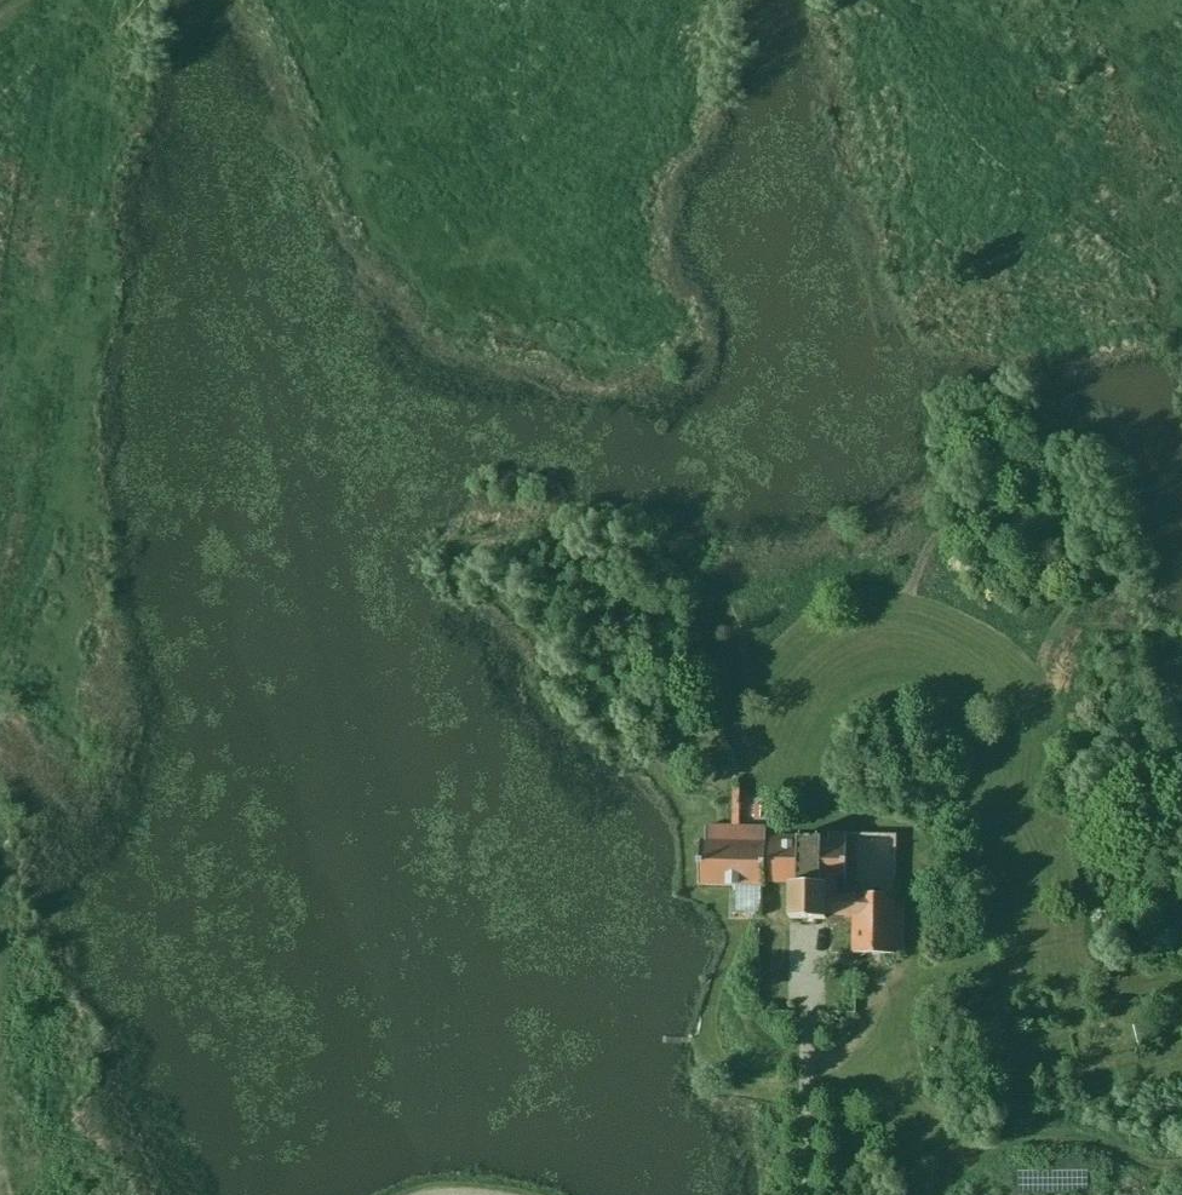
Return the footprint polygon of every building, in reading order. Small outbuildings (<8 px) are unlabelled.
[(835,894),(835,885),(845,885),(845,831),(828,831),(828,835),(765,834),(765,826),(705,825),(705,839),(699,839),(698,883),(765,884),(765,880),(790,880),(789,917),(826,917),(826,916),(830,916),(829,924),(853,924),(853,952),(871,953),(872,951),(894,951),(895,894),(835,894)]
